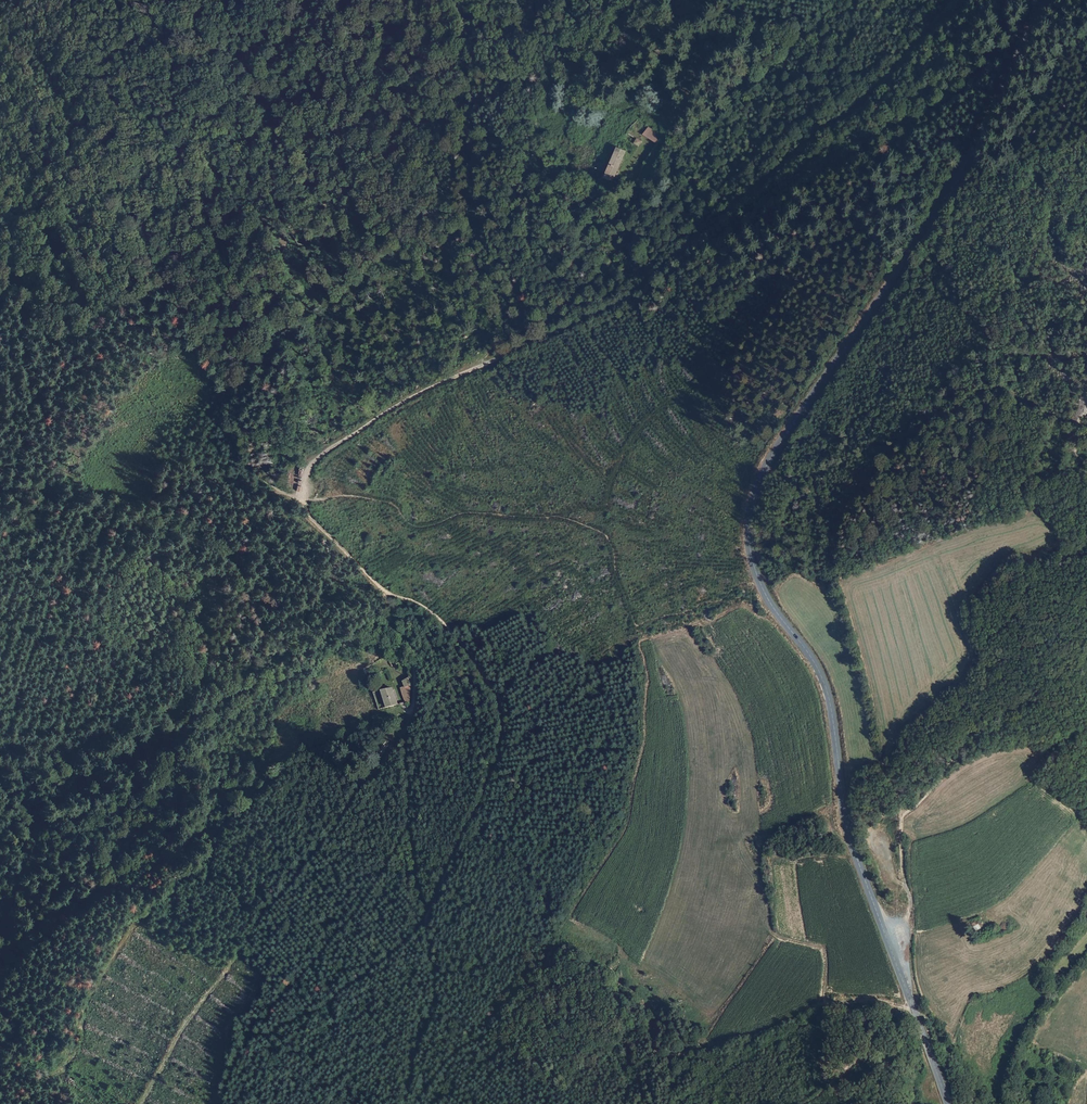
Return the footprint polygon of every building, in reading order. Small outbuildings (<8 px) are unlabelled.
[(647,126),(642,135),(656,143),(661,135),(647,126)] [(626,150),(619,147),(605,176),(613,179),(626,150)] [(422,402),(455,389),(453,383),(420,396),(422,402)] [(381,691),(386,708),(397,704),(392,687),(381,691)]
